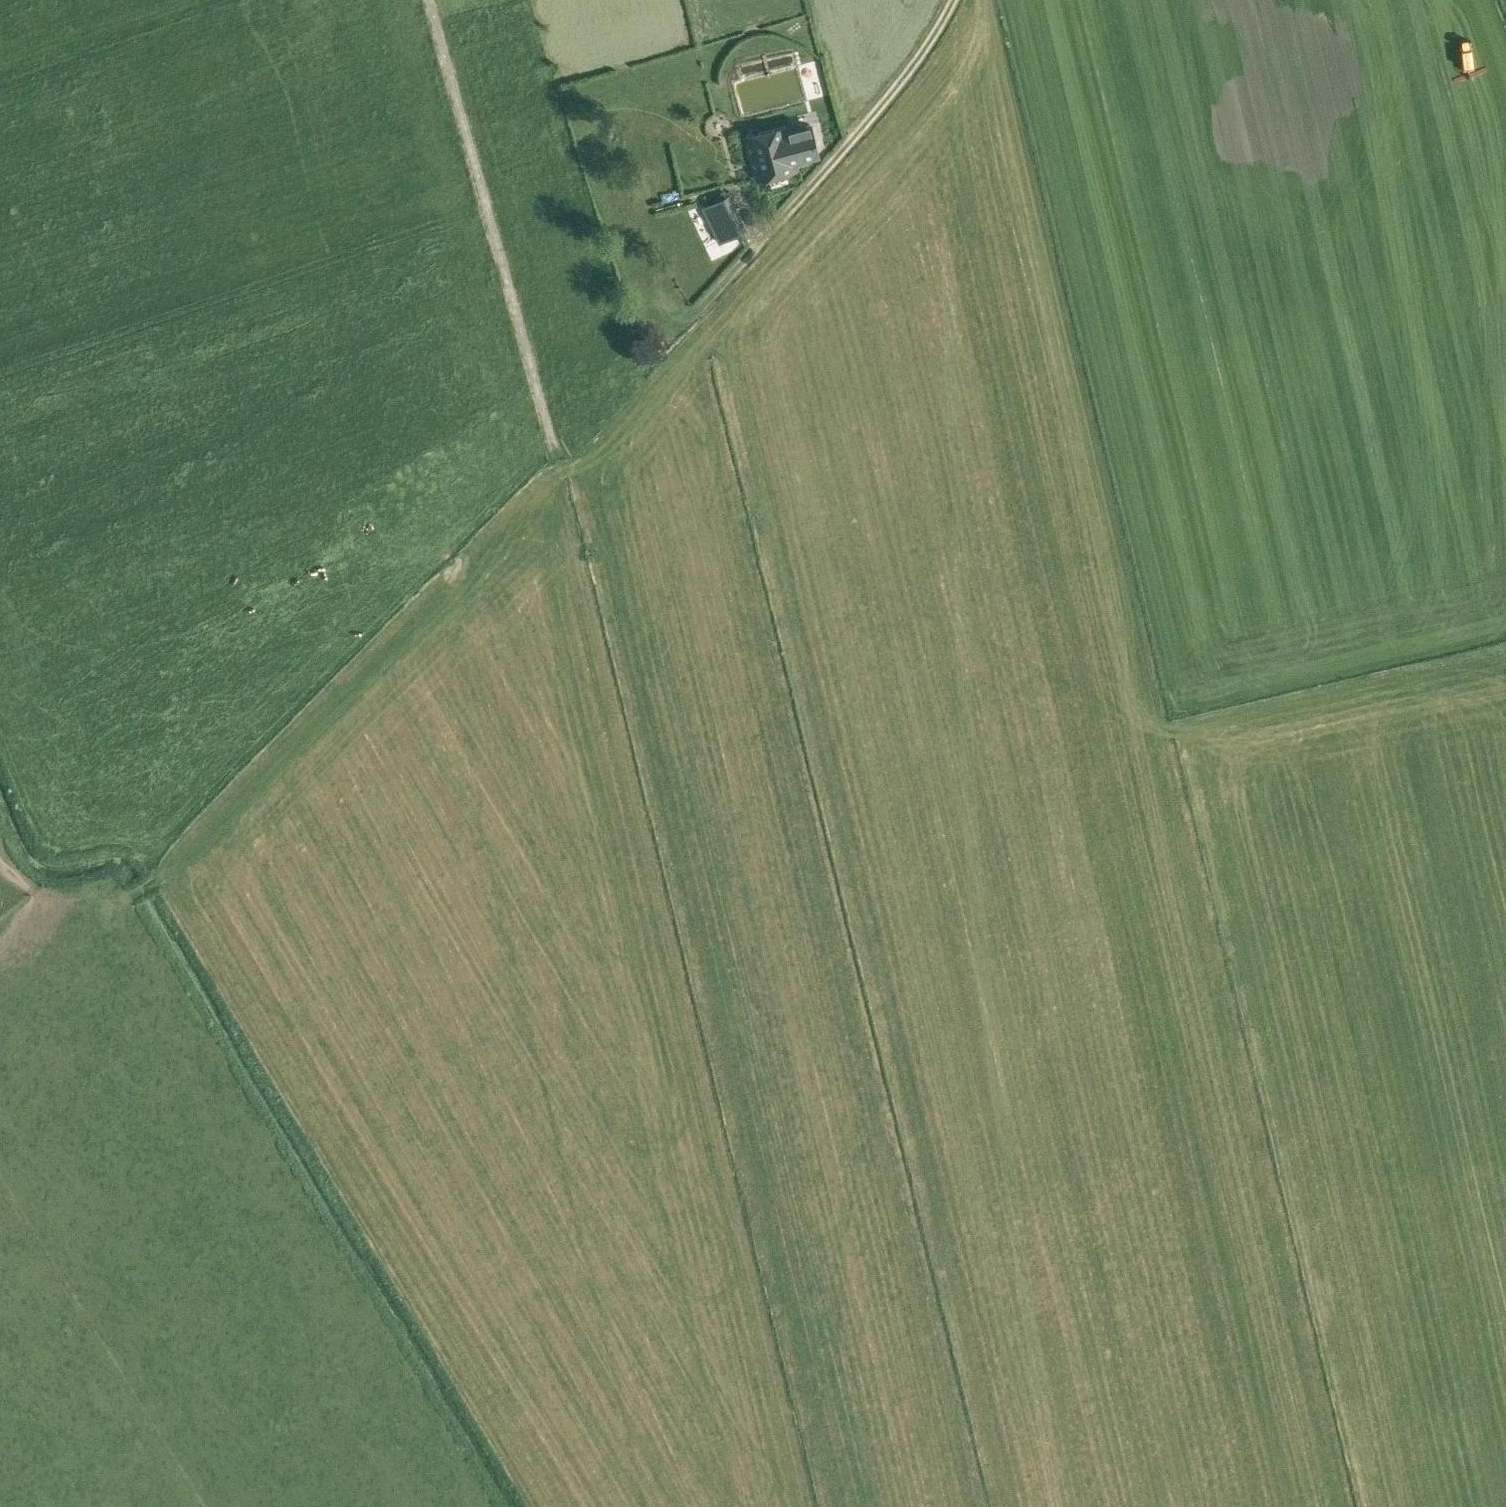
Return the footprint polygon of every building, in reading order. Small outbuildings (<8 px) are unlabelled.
[(810,123),(788,129),(787,124),(746,135),(758,178),(798,168),(796,160),(819,154),(810,123)]
